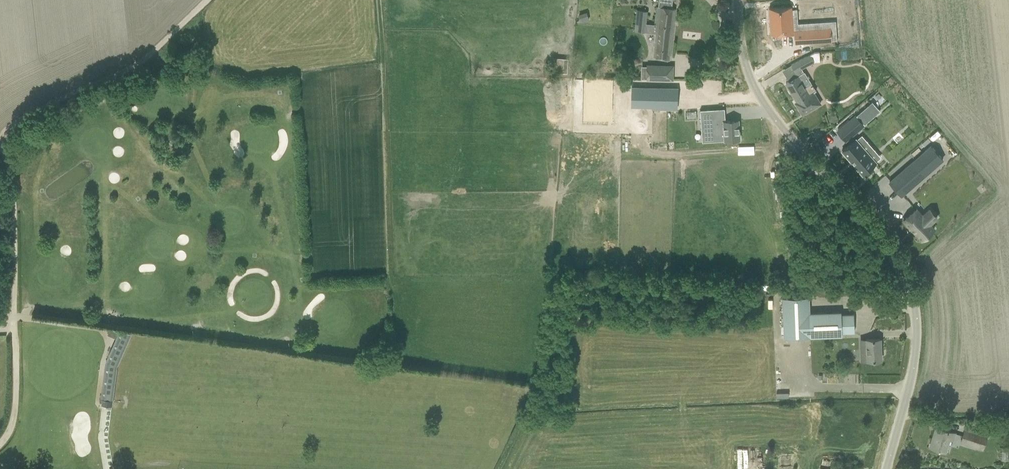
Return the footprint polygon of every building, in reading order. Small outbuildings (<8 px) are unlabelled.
[(654,58),(659,59),(669,60),(675,8),(674,8),(670,8),(671,0),(660,0),(660,7),(658,7),(656,25),(656,33),(654,58)] [(771,21),(793,19),(791,0),(769,0),(771,21)] [(637,10),(634,31),(637,31),(637,29),(645,30),(646,23),(647,12),(637,10)] [(830,27),(794,29),(795,43),(831,41),(830,27)] [(791,65),(795,72),(814,62),(810,55),(791,65)] [(660,79),(671,79),(671,66),(647,65),(647,78),(660,79)] [(794,78),(786,83),(797,102),(795,103),(796,104),(802,115),(811,109),(820,104),(813,92),(816,90),(811,82),(804,86),(798,76),(794,78)] [(653,86),(653,104),(676,104),(676,86),(653,86)] [(871,103),(860,113),(867,121),(879,111),(871,103)] [(714,109),(700,110),(701,131),(710,130),(711,140),(725,139),(725,141),(739,140),(738,120),(724,121),(724,122),(715,123),(714,109)] [(835,112),(828,115),(831,123),(837,121),(835,112)] [(855,116),(838,132),(845,141),(863,125),(855,116)] [(855,139),(842,150),(863,175),(876,163),(855,139)] [(931,146),(889,182),(901,196),(943,159),(931,146)] [(916,209),(903,221),(910,229),(911,227),(922,240),(934,229),(930,224),(931,223),(924,214),(922,216),(916,209)] [(841,311),(809,313),(808,296),(782,297),(783,338),(810,337),(842,335),(842,333),(854,332),(854,314),(841,314),(841,311)] [(110,328),(108,334),(116,338),(118,332),(110,328)] [(867,350),(860,350),(860,361),(881,360),(880,339),(866,339),(867,350)] [(930,447),(945,452),(949,439),(953,440),(955,433),(936,427),(930,447)] [(960,443),(983,449),(987,436),(965,429),(960,443)]
